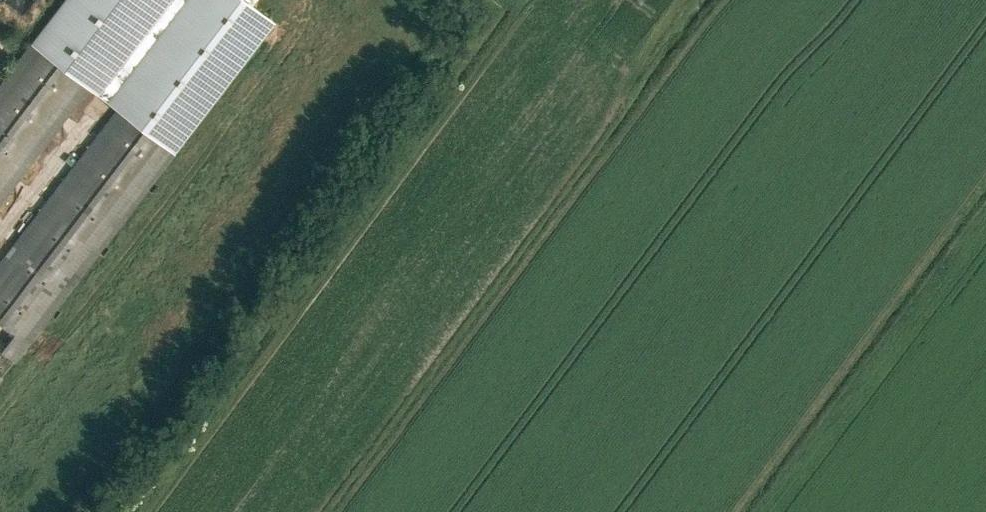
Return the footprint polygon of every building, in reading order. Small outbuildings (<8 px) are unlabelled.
[(15,361),(275,22),(246,0),(65,0),(0,85),(0,204),(90,87),(119,109),(0,263),(0,321),(16,334),(2,351),(15,361)]
